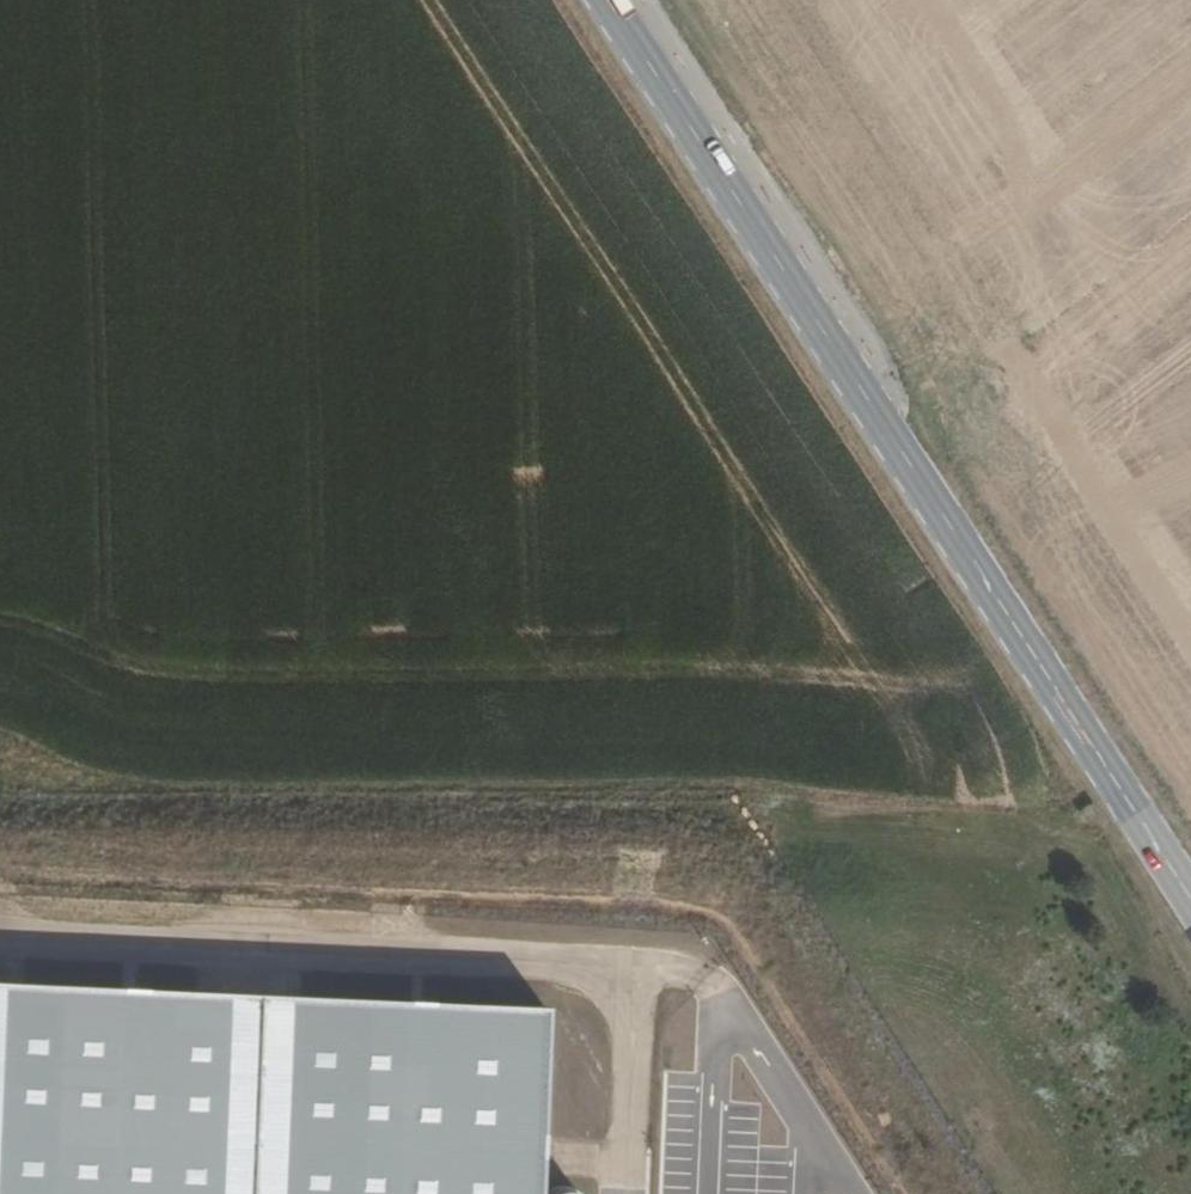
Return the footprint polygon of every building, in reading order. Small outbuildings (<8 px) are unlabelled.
[(548,1003),(0,978),(0,1193),(539,1193),(548,1003)]
